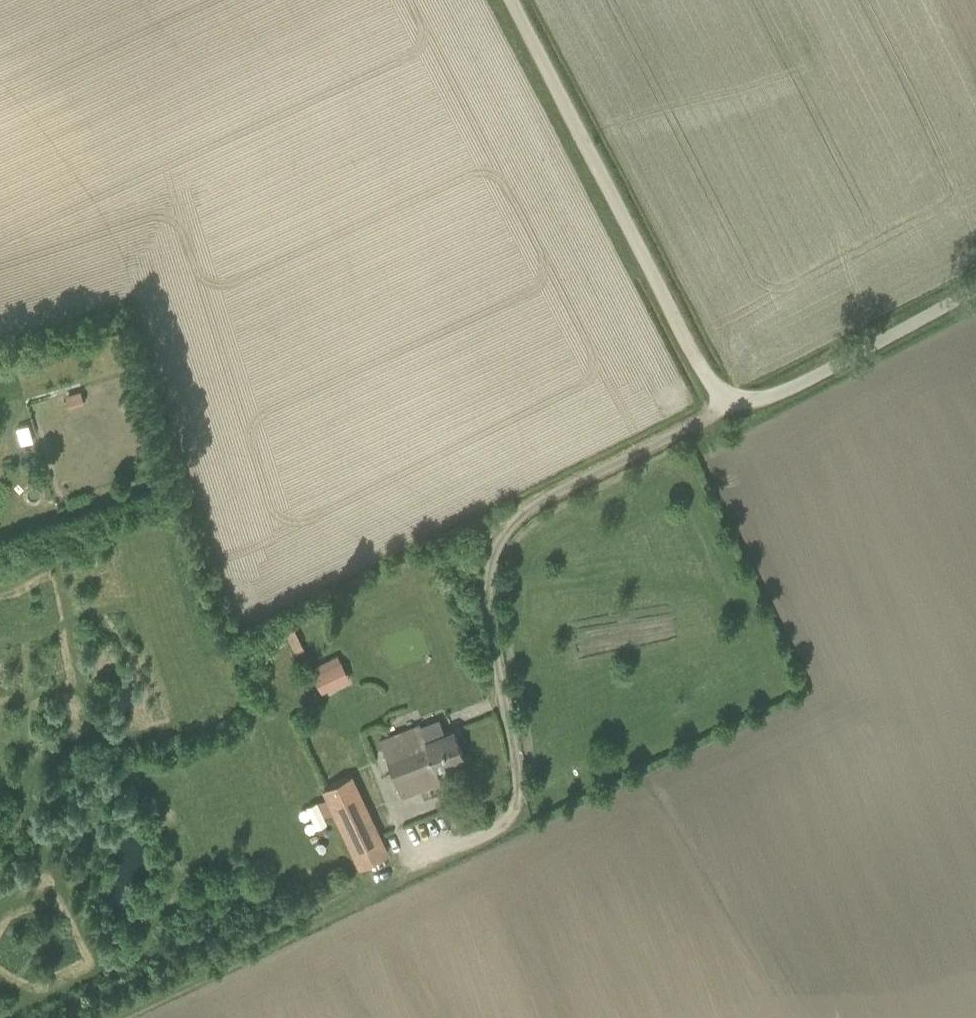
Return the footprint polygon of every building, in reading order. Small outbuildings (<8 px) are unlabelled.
[(34,439),(29,424),(16,428),(21,443),(34,439)] [(285,626),(296,651),(305,648),(294,623),(285,626)] [(341,683),(333,664),(313,674),(322,692),(341,683)] [(402,794),(424,785),(442,778),(437,767),(465,756),(455,729),(427,740),(420,724),(381,739),(402,794)] [(362,864),(387,852),(351,777),(325,788),(340,821),(362,864)]
